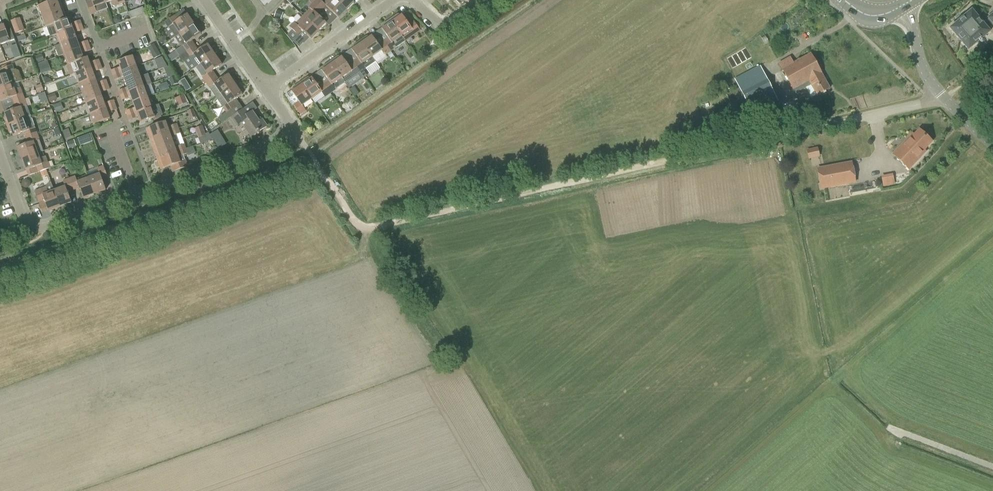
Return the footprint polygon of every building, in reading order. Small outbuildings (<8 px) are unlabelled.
[(67,20),(59,0),(52,0),(49,1),(50,3),(39,8),(46,28),(53,26),(53,25),(67,20)] [(108,10),(104,0),(91,0),(92,3),(86,5),(90,16),(97,14),(108,10)] [(124,0),(104,0),(108,10),(106,4),(111,3),(112,6),(115,7),(119,6),(125,4),(124,0)] [(347,13),(333,0),(326,0),(322,4),(318,0),(314,5),(323,14),(327,10),(339,21),(347,13)] [(347,13),(354,6),(349,0),(333,0),(347,13)] [(318,18),(323,14),(314,5),(309,10),(302,17),(318,34),(326,26),(318,18)] [(129,12),(131,18),(146,13),(144,7),(129,12)] [(280,20),(283,12),(276,10),(274,18),(280,20)] [(950,29),(969,51),(990,32),(988,30),(992,25),(992,14),(988,18),(989,19),(983,24),(972,10),(950,29)] [(175,39),(194,26),(192,23),(195,20),(191,14),(178,22),(175,17),(165,24),(168,30),(165,32),(171,40),(174,38),(175,39)] [(421,33),(419,31),(415,26),(414,23),(408,27),(402,18),(401,19),(400,17),(397,16),(390,21),(402,39),(403,38),(407,43),(421,33)] [(311,42),(318,34),(302,17),(294,25),(289,30),(298,38),(303,34),(311,42)] [(15,34),(25,31),(20,18),(10,21),(15,34)] [(57,36),(81,27),(80,22),(71,25),(69,19),(67,20),(53,25),(53,26),(57,36)] [(383,45),(390,54),(405,44),(402,39),(390,21),(382,26),(382,29),(383,31),(382,32),(388,41),(383,45)] [(10,42),(4,26),(0,27),(0,46),(10,42)] [(180,59),(196,48),(192,43),(205,34),(200,27),(197,30),(194,26),(175,39),(182,49),(176,53),(180,59)] [(60,46),(76,40),(74,35),(83,32),(81,27),(57,36),(60,45),(60,46)] [(390,54),(383,45),(378,48),(372,39),(371,40),(369,38),(367,38),(360,43),(375,65),(377,64),(373,59),(382,53),(385,58),(390,54)] [(64,55),(89,46),(87,42),(78,45),(76,40),(60,46),(60,45),(54,47),(58,57),(64,55)] [(364,73),(375,65),(360,43),(355,46),(353,50),(354,51),(352,53),(358,62),(353,66),(362,78),(366,75),(364,73)] [(154,44),(147,48),(154,59),(160,55),(161,55),(154,44)] [(84,60),(82,55),(91,52),(89,46),(64,55),(68,66),(71,65),(84,60)] [(196,48),(180,59),(184,64),(189,61),(195,70),(200,66),(215,57),(217,55),(214,50),(211,51),(208,46),(199,52),(196,48)] [(14,59),(21,57),(19,51),(12,53),(14,59)] [(37,63),(44,61),(42,54),(35,57),(37,63)] [(811,55),(784,70),(794,89),(793,90),(795,94),(805,88),(811,98),(817,94),(818,95),(830,88),(811,55)] [(155,60),(158,70),(167,67),(162,57),(155,60)] [(206,85),(216,78),(213,73),(222,67),(215,57),(200,66),(207,76),(202,79),(206,85)] [(113,77),(138,68),(135,58),(118,64),(120,69),(111,72),(113,77)] [(362,78),(353,66),(348,69),(342,60),(341,60),(340,59),(337,58),(330,63),(342,81),(343,80),(346,85),(359,76),(361,79),(362,78)] [(66,67),(70,77),(75,75),(100,66),(98,61),(89,64),(87,59),(84,60),(71,65),(68,66),(66,67)] [(47,61),(38,64),(42,74),(51,71),(47,61)] [(332,88),(342,81),(330,63),(323,68),(322,71),(323,73),(322,74),(328,83),(323,86),(330,96),(336,92),(332,88)] [(78,85),(95,79),(93,74),(102,70),(100,66),(75,75),(78,85)] [(739,88),(726,95),(735,113),(748,107),(752,115),(779,101),(760,66),(734,79),(739,88)] [(12,86),(18,83),(12,67),(1,71),(3,76),(0,77),(0,90),(12,86)] [(125,84),(142,78),(138,68),(113,77),(115,82),(123,78),(125,84)] [(118,92),(120,97),(146,88),(151,86),(148,76),(142,78),(125,84),(127,89),(118,92)] [(178,83),(175,76),(169,79),(170,82),(171,84),(171,86),(178,83)] [(216,100),(238,85),(233,79),(231,80),(229,77),(220,83),(216,78),(206,85),(209,90),(216,100)] [(186,78),(181,81),(186,91),(191,88),(186,78)] [(98,89),(108,86),(106,81),(97,85),(95,79),(78,85),(82,95),(98,89)] [(330,96),(323,86),(318,90),(312,80),(311,81),(310,80),(308,79),(300,84),(312,102),(321,95),(325,100),(330,96)] [(302,108),(312,102),(300,84),(293,89),(292,92),(293,93),(292,94),(298,104),(293,107),(300,117),(306,113),(302,108)] [(238,85),(216,100),(223,110),(227,115),(237,108),(233,103),(243,97),(240,93),(242,92),(238,85)] [(24,101),(20,88),(14,90),(12,86),(0,90),(0,103),(11,99),(13,105),(24,101)] [(86,106),(102,100),(100,95),(109,91),(108,86),(98,89),(82,95),(86,106)] [(133,105),(149,99),(146,88),(120,97),(122,102),(131,99),(133,105)] [(179,106),(186,104),(184,95),(176,98),(179,106)] [(128,118),(153,109),(149,99),(133,105),(135,110),(126,113),(128,118)] [(89,116),(115,106),(113,102),(104,105),(102,100),(86,106),(89,116)] [(6,127),(31,118),(24,101),(13,105),(15,110),(4,114),(6,119),(4,119),(6,127)] [(115,106),(89,116),(93,126),(110,120),(108,115),(117,112),(115,106)] [(140,125),(162,117),(159,107),(153,109),(128,118),(129,123),(138,119),(140,125)] [(190,119),(196,117),(192,109),(187,111),(190,119)] [(248,117),(244,110),(231,119),(237,128),(242,125),(252,139),(267,128),(263,122),(260,124),(253,114),(248,117)] [(25,139),(37,135),(31,118),(6,127),(9,134),(11,134),(13,137),(23,134),(25,139)] [(153,140),(179,131),(177,126),(168,129),(166,124),(150,129),(153,140)] [(198,138),(206,135),(202,126),(195,128),(198,138)] [(934,143),(920,129),(913,137),(911,135),(893,154),(911,171),(928,152),(926,151),(934,143)] [(157,150),(182,141),(180,136),(179,131),(153,140),(157,150)] [(21,160),(37,154),(37,153),(43,151),(37,135),(25,139),(27,145),(17,149),(21,160)] [(161,160),(186,151),(184,147),(182,141),(157,150),(161,160)] [(808,160),(820,157),(818,147),(806,150),(808,160)] [(186,151),(161,160),(164,170),(180,165),(182,170),(188,169),(186,162),(184,157),(188,156),(186,151)] [(37,154),(21,160),(25,172),(36,168),(38,174),(54,168),(52,161),(48,163),(46,156),(39,159),(37,154)] [(822,189),(856,182),(852,163),(818,169),(822,189)] [(88,179),(94,196),(106,191),(102,181),(107,179),(103,168),(97,170),(99,175),(89,179),(88,179)] [(883,187),(895,185),(893,174),(881,176),(883,187)] [(88,179),(89,179),(87,175),(76,179),(75,178),(69,180),(73,191),(79,189),(83,200),(94,196),(88,179)] [(67,193),(73,191),(69,180),(63,182),(65,188),(55,192),(54,192),(60,208),(71,204),(67,193)] [(54,192),(55,192),(51,182),(49,183),(46,186),(45,187),(46,188),(34,193),(38,204),(44,202),(48,212),(60,208),(54,192)]
